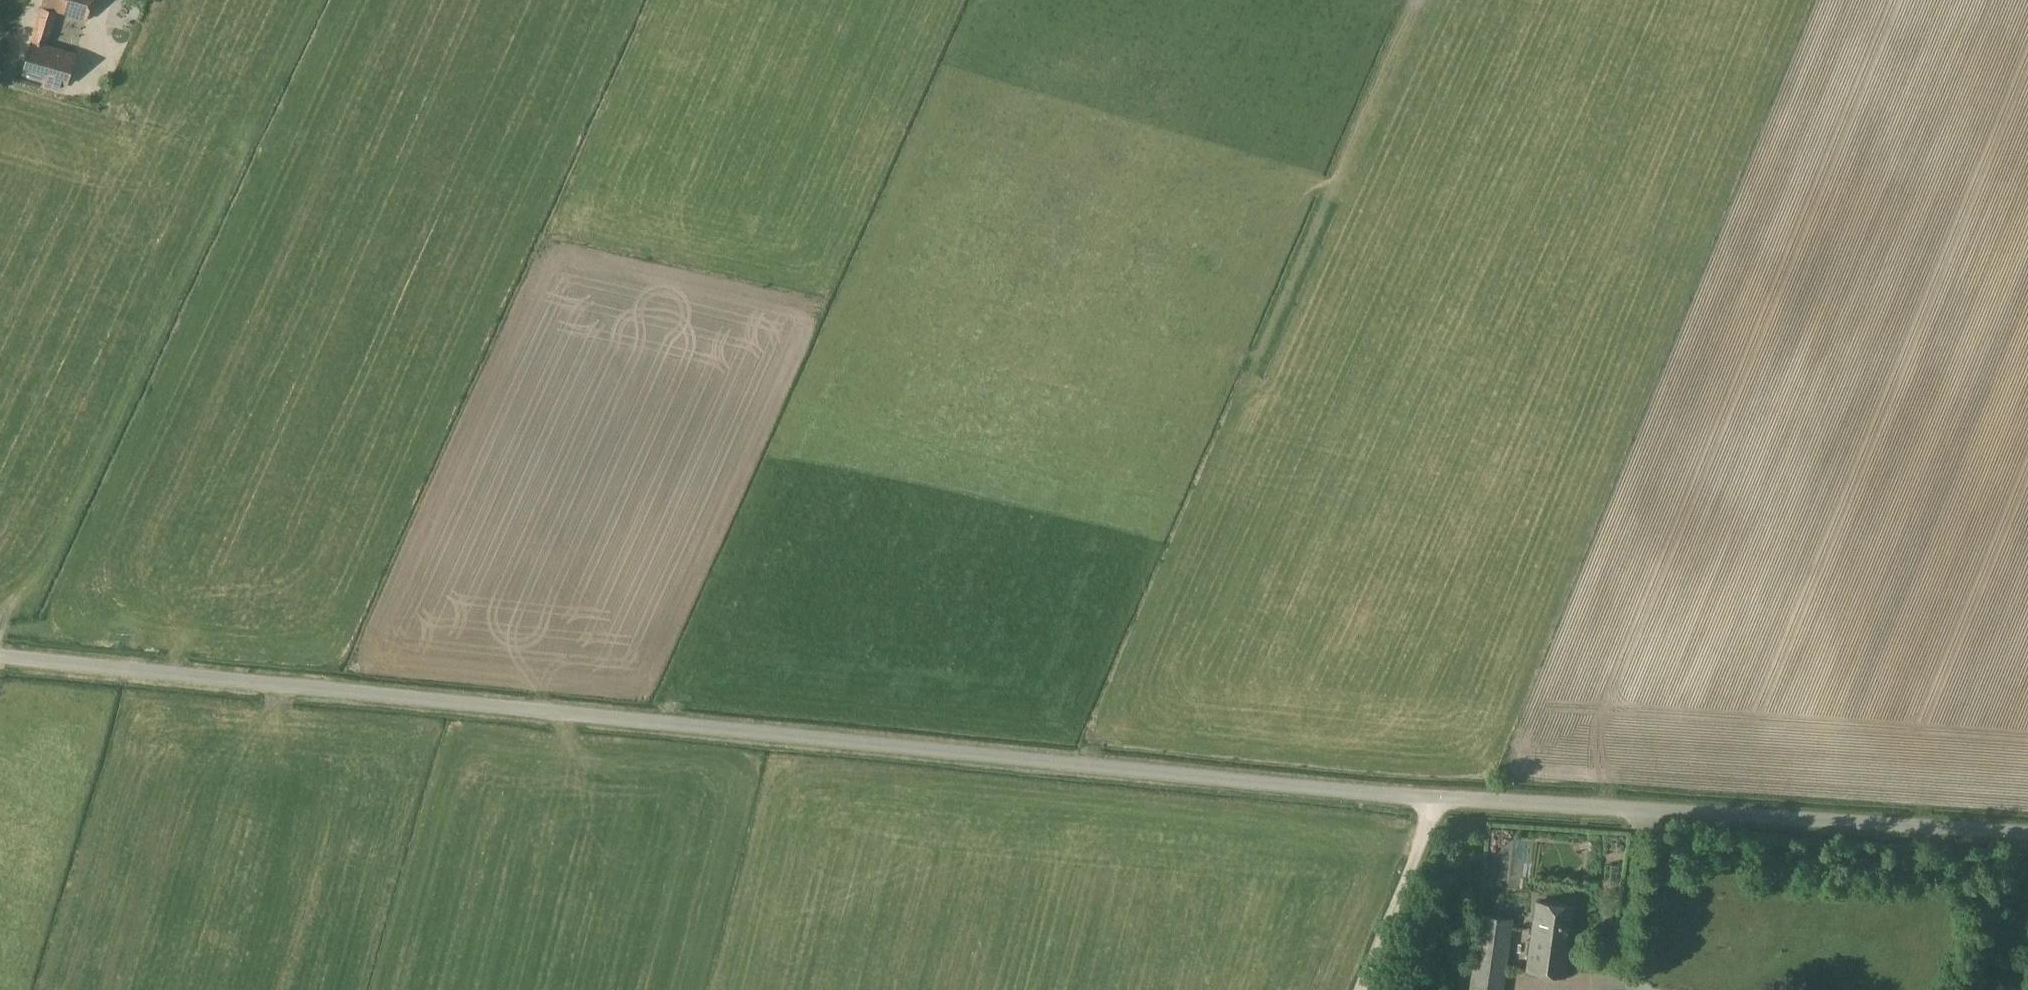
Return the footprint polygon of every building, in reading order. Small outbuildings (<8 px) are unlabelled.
[(23,71),(47,78),(44,86),(59,90),(61,83),(67,84),(76,54),(45,44),(55,10),(86,19),(92,0),(45,0),(23,71)] [(1532,932),(1527,971),(1566,976),(1571,938),(1569,938),(1573,907),(1538,902),(1534,932),(1532,932)] [(1514,919),(1480,914),(1470,989),(1504,989),(1514,919)]
